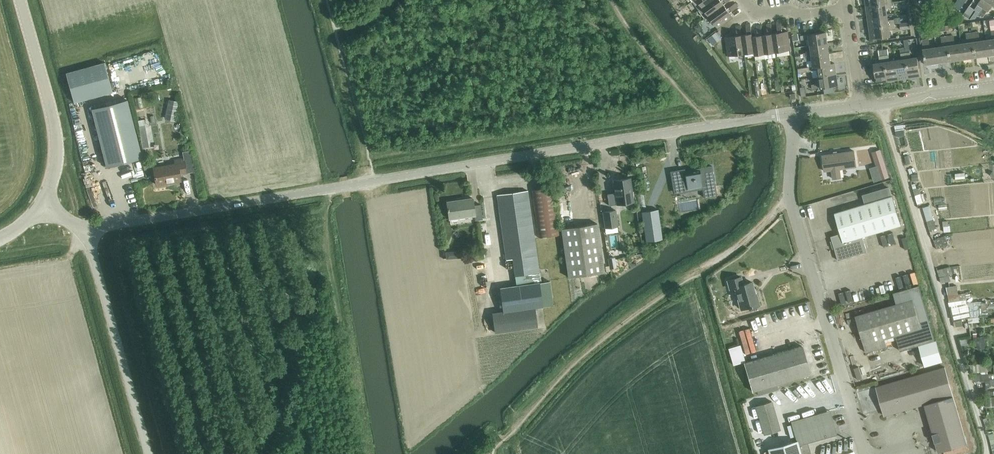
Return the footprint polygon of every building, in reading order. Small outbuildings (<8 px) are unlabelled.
[(699,11),(712,1),(713,0),(696,0),(693,2),(699,11)] [(709,15),(725,4),(722,0),(713,0),(712,1),(699,11),(704,17),(708,14),(709,15)] [(925,5),(930,9),(936,0),(929,0),(925,5)] [(983,8),(989,11),(993,4),(993,0),(988,0),(983,8)] [(867,6),(868,17),(887,14),(886,8),(893,7),(892,2),(867,6)] [(725,4),(709,15),(718,28),(719,27),(734,17),(725,4)] [(868,17),(870,28),(889,25),(895,24),(894,19),(888,20),(887,14),(868,17)] [(889,25),(870,28),(871,39),(891,36),(890,29),(896,28),(895,24),(889,25)] [(710,36),(707,38),(711,43),(713,41),(716,44),(723,39),(720,35),(723,33),(720,28),(710,36)] [(778,32),(773,33),(776,52),(791,49),(788,31),(783,32),(778,32)] [(810,38),(811,45),(828,42),(826,31),(801,35),(801,39),(810,38)] [(976,32),(973,33),(976,56),(989,55),(986,39),(980,40),(979,32),(976,32)] [(752,33),(742,35),(745,53),(755,52),(752,33)] [(752,33),(755,52),(755,55),(765,53),(763,35),(753,36),(752,33)] [(773,33),(763,35),(765,53),(776,52),(773,33)] [(968,42),(962,43),(965,58),(976,56),(973,33),(966,34),(968,42)] [(745,53),(742,35),(726,37),(728,54),(729,56),(745,53)] [(943,46),(937,47),(939,62),(952,60),(948,36),(942,37),(943,46)] [(954,36),(948,36),(952,60),(965,58),(962,43),(955,44),(954,36)] [(939,62),(937,47),(930,48),(929,39),(923,40),(926,64),(939,62)] [(803,52),(804,57),(829,53),(828,42),(811,45),(812,51),(803,52)] [(905,46),(905,47),(909,78),(920,76),(917,57),(911,58),(910,52),(909,45),(905,46)] [(902,59),(896,60),(899,79),(909,78),(905,47),(900,48),(901,53),(902,59)] [(888,81),(883,49),(879,50),(880,62),(874,63),(877,82),(888,81)] [(888,49),(883,49),(888,81),(899,79),(896,60),(890,61),(888,49)] [(132,63),(133,66),(138,65),(133,50),(122,54),(126,65),(132,63)] [(813,60),(814,66),(831,64),(831,63),(829,53),(804,57),(804,61),(813,60)] [(104,62),(66,73),(74,102),(112,91),(104,62)] [(818,70),(819,76),(836,74),(835,63),(831,63),(831,64),(814,66),(799,68),(799,73),(818,70)] [(836,74),(819,76),(820,83),(812,84),(812,88),(825,86),(834,85),(838,84),(836,74)] [(169,99),(167,108),(178,110),(179,103),(180,101),(179,101),(169,99)] [(125,100),(92,108),(107,166),(140,158),(125,100)] [(903,124),(895,125),(897,136),(905,134),(903,124)] [(881,169),(890,167),(883,144),(874,147),(881,169)] [(841,177),(840,169),(857,166),(854,150),(822,155),(825,171),(832,170),(833,178),(841,177)] [(908,155),(904,156),(907,164),(911,163),(910,161),(914,160),(912,154),(908,155)] [(175,165),(154,168),(155,177),(155,179),(156,179),(157,184),(181,180),(180,175),(186,174),(184,159),(175,160),(175,165)] [(673,187),(674,193),(703,189),(705,197),(716,195),(714,185),(715,185),(712,166),(704,167),(705,169),(701,170),(700,169),(686,171),(685,168),(671,171),(673,187)] [(615,192),(607,193),(609,205),(617,204),(617,202),(633,200),(633,202),(634,202),(630,178),(613,180),(615,192)] [(531,190),(538,237),(560,234),(554,193),(553,187),(531,190)] [(500,288),(503,311),(492,312),(495,333),(538,327),(535,307),(553,304),(550,281),(541,282),(540,271),(539,271),(539,269),(535,245),(534,237),(527,190),(497,195),(500,216),(506,259),(513,259),(515,276),(516,286),(500,288)] [(835,213),(841,234),(832,236),(839,260),(867,251),(862,236),(902,225),(893,196),(835,213)] [(447,202),(447,207),(447,210),(448,210),(449,218),(474,215),(475,219),(482,218),(480,204),(473,205),(472,198),(447,202)] [(930,205),(923,207),(930,230),(937,228),(930,205)] [(654,209),(642,211),(646,241),(663,239),(662,233),(658,209),(654,209)] [(603,212),(605,228),(618,226),(616,210),(603,212)] [(563,237),(567,268),(568,277),(604,272),(597,223),(561,228),(563,237)] [(945,235),(933,239),(936,248),(948,245),(945,235)] [(608,258),(610,269),(617,267),(615,257),(608,258)] [(898,274),(912,272),(911,266),(897,269),(898,274)] [(727,280),(730,289),(735,287),(741,309),(749,306),(750,307),(759,305),(756,294),(755,294),(752,282),(743,284),(741,277),(727,280)] [(896,304),(856,315),(866,352),(888,346),(886,338),(896,335),(900,350),(919,345),(925,366),(941,361),(919,285),(893,292),(896,304)] [(840,322),(854,318),(852,313),(847,314),(845,303),(836,305),(840,322)] [(961,319),(953,321),(954,327),(959,331),(963,330),(961,319)] [(986,337),(974,338),(974,345),(978,344),(978,347),(987,347),(986,337)] [(728,347),(733,365),(744,362),(745,361),(740,344),(728,347)] [(744,363),(753,391),(810,374),(802,346),(744,363)] [(945,453),(949,453),(969,448),(967,444),(946,367),(877,386),(885,415),(925,404),(939,452),(944,451),(945,453)] [(980,374),(981,381),(985,380),(993,379),(993,374),(993,372),(980,374)] [(985,380),(986,388),(991,387),(991,385),(993,385),(993,379),(985,380)] [(986,398),(987,406),(993,405),(993,397),(986,398)] [(756,406),(765,435),(781,430),(772,401),(756,406)] [(808,442),(836,434),(830,411),(792,421),(793,424),(786,426),(790,437),(796,436),(797,440),(769,448),(771,453),(812,453),(808,442)]
